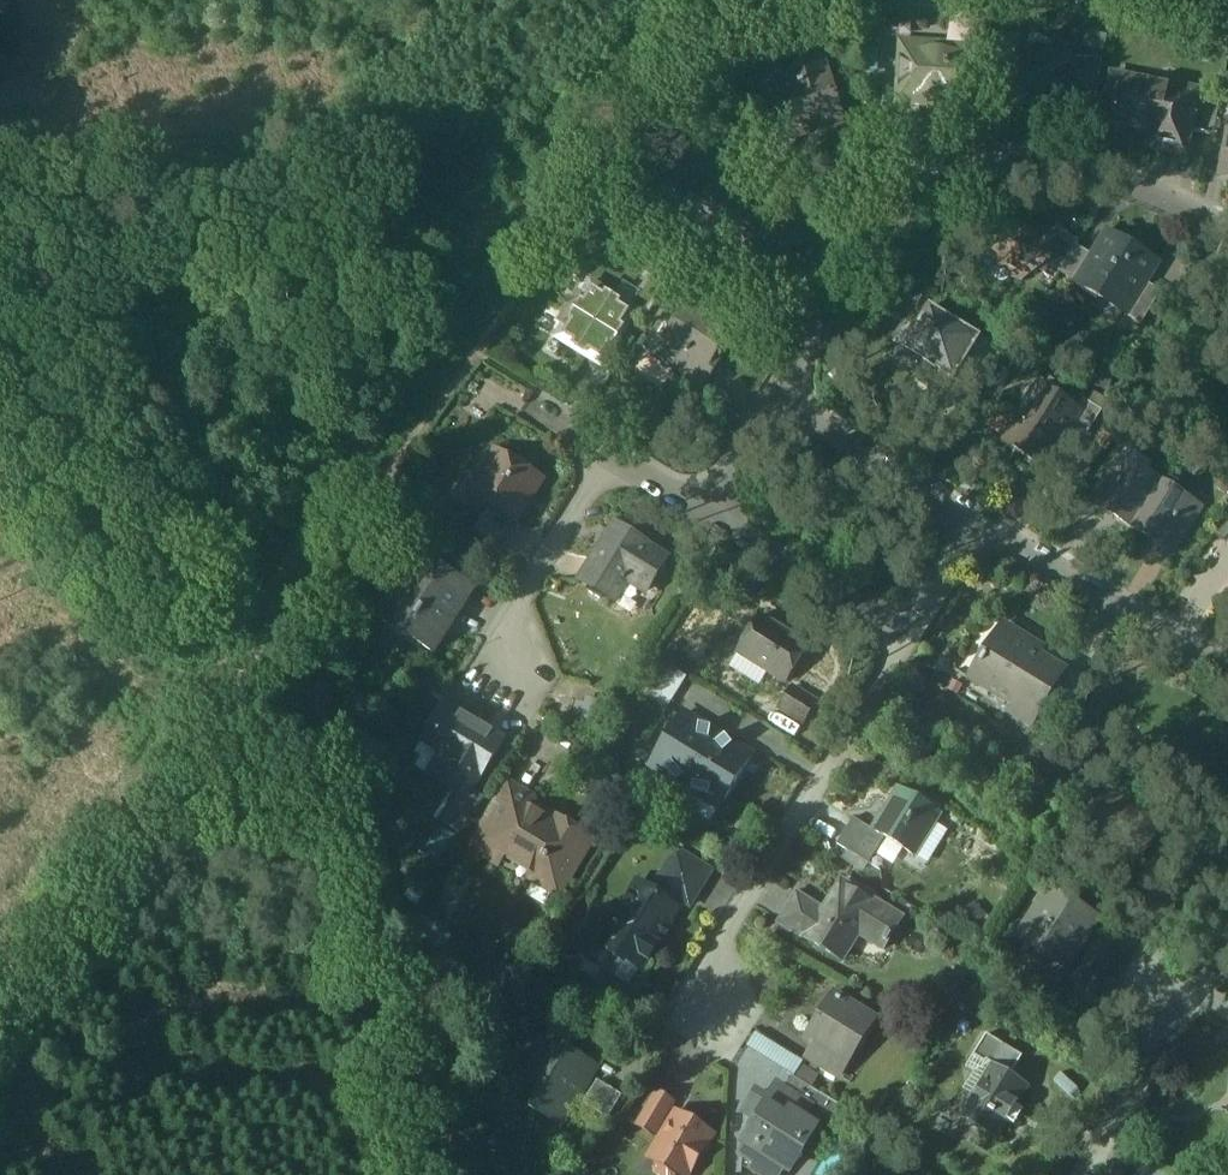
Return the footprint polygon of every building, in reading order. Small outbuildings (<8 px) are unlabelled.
[(1051,51),(1046,45),(1034,44),(1028,50),(1027,57),(1010,56),(1007,108),(1064,112),(1068,65),(1068,60),(1051,58),(1051,51)] [(915,63),(902,62),(900,88),(896,87),(895,103),(899,103),(898,108),(926,110),(926,105),(945,107),(945,112),(972,114),(976,59),(951,58),(951,52),(916,50),(915,63)] [(823,65),(803,71),(787,88),(758,97),(768,131),(796,148),(798,146),(797,144),(843,130),(823,65)] [(1102,67),(1068,65),(1065,107),(1094,110),(1102,67)] [(1195,100),(1115,85),(1106,131),(1187,146),(1195,100)] [(796,148),(768,131),(753,155),(782,173),(796,148)] [(743,171),(707,148),(691,173),(728,196),(743,171)] [(1057,242),(996,220),(987,245),(987,246),(998,276),(1010,280),(1022,284),(1038,275),(1049,268),(1059,242),(1057,242)] [(1075,288),(1074,289),(1125,321),(1132,309),(1134,310),(1147,289),(1160,269),(1106,236),(1075,288)] [(1078,249),(1060,238),(1057,242),(1059,242),(1049,268),(1038,275),(1055,286),(1078,249)] [(998,276),(987,246),(987,245),(977,249),(974,257),(975,260),(979,262),(977,266),(982,280),(1003,288),(1008,286),(1010,280),(998,276)] [(1091,261),(1077,252),(1060,279),(1075,288),(1091,261)] [(656,273),(630,315),(635,318),(632,323),(643,330),(659,305),(672,283),(656,273)] [(672,283),(659,305),(667,310),(681,288),(672,283)] [(1147,289),(1134,310),(1132,309),(1125,321),(1141,331),(1162,298),(1147,289)] [(630,315),(589,290),(583,300),(578,297),(558,329),(563,332),(557,342),(602,370),(632,323),(635,318),(630,315)] [(676,305),(645,357),(659,365),(658,366),(680,379),(689,363),(673,354),(687,331),(681,326),(689,313),(676,305)] [(730,338),(689,313),(681,326),(687,331),(673,354),(689,363),(680,379),(705,394),(714,379),(708,375),(730,338)] [(977,345),(931,317),(907,356),(930,370),(923,380),(947,394),(977,345)] [(1023,417),(1022,418),(1026,421),(1006,451),(1046,476),(1073,433),(1083,418),(1081,417),(1039,391),(1023,417)] [(1023,417),(1005,406),(985,438),(1003,449),(1022,418),(1023,417)] [(1102,417),(1087,407),(1081,417),(1083,418),(1073,433),(1087,442),(1102,417)] [(542,488),(497,460),(482,485),(488,488),(478,505),(517,529),(542,488)] [(1124,481),(1112,474),(1091,508),(1103,515),(1102,516),(1131,534),(1159,488),(1130,470),(1124,481)] [(1188,506),(1159,488),(1131,534),(1160,552),(1160,551),(1173,559),(1194,524),(1182,516),(1188,506)] [(667,566),(614,533),(580,588),(614,609),(635,576),(653,587),(667,566)] [(472,596),(420,563),(388,614),(393,617),(384,632),(432,662),(472,596)] [(808,652),(761,623),(737,660),(784,689),(808,652)] [(1007,634),(973,690),(1014,715),(1010,721),(1032,734),(1044,714),(1065,679),(1064,678),(1031,658),(1035,652),(1007,634)] [(1084,683),(1068,673),(1064,678),(1065,679),(1044,714),(1060,723),(1084,683)] [(814,710),(792,696),(780,715),(802,729),(814,710)] [(503,749),(449,716),(428,751),(457,769),(456,771),(454,770),(451,774),(453,775),(448,784),(446,783),(444,785),(471,801),(503,749)] [(702,735),(682,723),(656,766),(670,774),(668,778),(676,791),(682,788),(693,795),(694,801),(710,804),(712,800),(725,808),(751,765),(731,753),(728,747),(721,751),(710,744),(711,737),(702,735)] [(532,806),(514,795),(508,797),(480,841),(482,847),(503,860),(510,858),(538,875),(534,881),(536,887),(555,899),(561,898),(570,883),(568,878),(577,862),(583,861),(589,852),(588,846),(565,831),(562,836),(530,816),(533,812),(532,806)] [(940,823),(900,798),(874,839),(886,846),(915,864),(940,823)] [(874,839),(855,827),(839,853),(870,872),(886,846),(874,839)] [(712,879),(678,858),(656,893),(691,914),(712,879)] [(901,925),(844,890),(825,921),(808,948),(842,969),(861,940),(872,947),(870,950),(885,959),(893,946),(889,944),(901,925)] [(679,915),(639,891),(623,917),(624,924),(619,932),(613,933),(601,952),(616,961),(614,963),(625,970),(627,968),(641,976),(647,967),(649,968),(659,952),(657,951),(679,915)] [(1095,932),(1048,903),(1021,945),(1048,961),(1052,956),(1072,969),(1095,932)] [(825,921),(799,905),(782,932),(808,948),(825,921)] [(1217,942),(1227,950),(1227,925),(1217,942)] [(878,1031),(834,1004),(807,1048),(822,1057),(844,1071),(854,1055),(860,1059),(878,1031)] [(1085,1023),(1063,1057),(1083,1070),(1105,1035),(1085,1023)] [(545,1047),(536,1041),(525,1059),(534,1065),(545,1047)] [(1022,1064),(987,1043),(974,1065),(986,1073),(987,1070),(993,1074),(1010,1084),(1022,1064)] [(593,1077),(545,1047),(534,1065),(515,1095),(563,1125),(593,1077)] [(844,1071),(822,1057),(813,1072),(838,1087),(847,1072),(844,1071)] [(1010,1084),(993,1074),(961,1125),(996,1146),(1028,1095),(1010,1084)] [(823,1103),(795,1085),(787,1097),(816,1115),(823,1103)] [(623,1103),(599,1088),(584,1111),(609,1126),(623,1103)] [(774,1105),(768,1106),(760,1101),(749,1118),(753,1122),(756,1127),(756,1133),(755,1139),(741,1161),(756,1171),(753,1174),(792,1174),(794,1174),(799,1169),(803,1164),(806,1157),(807,1150),(817,1134),(807,1128),(816,1115),(787,1097),(782,1093),(774,1105)] [(674,1111),(658,1101),(638,1133),(655,1143),(674,1111)] [(677,1121),(649,1167),(658,1172),(656,1174),(694,1174),(714,1143),(677,1121)]
